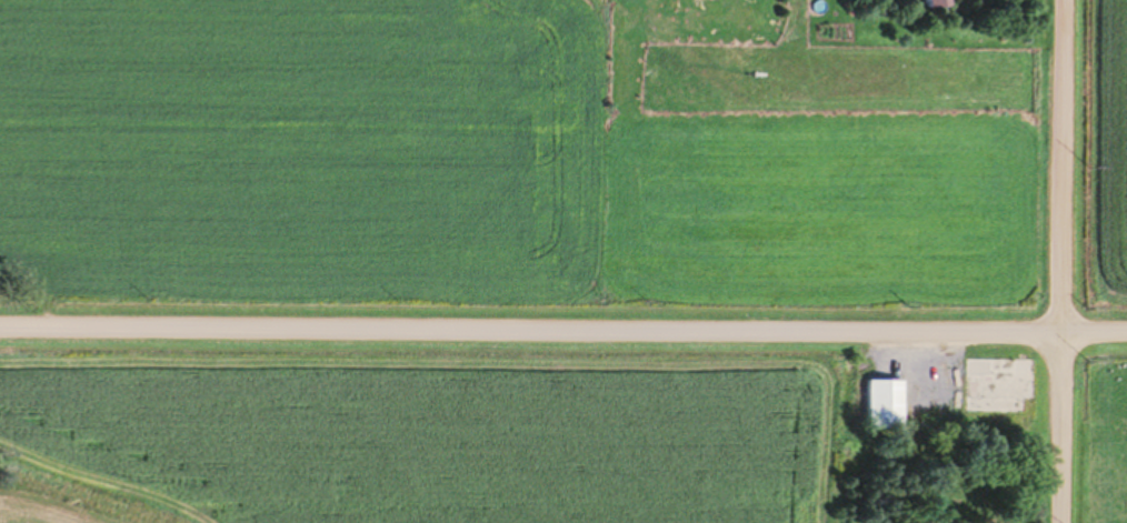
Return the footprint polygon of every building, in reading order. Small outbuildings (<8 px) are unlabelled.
[(966,412),(1025,413),(1025,400),(1033,400),(1033,359),(956,358),(956,384),(966,384),(966,412)] [(901,428),(901,380),(866,380),(866,428),(901,428)]
